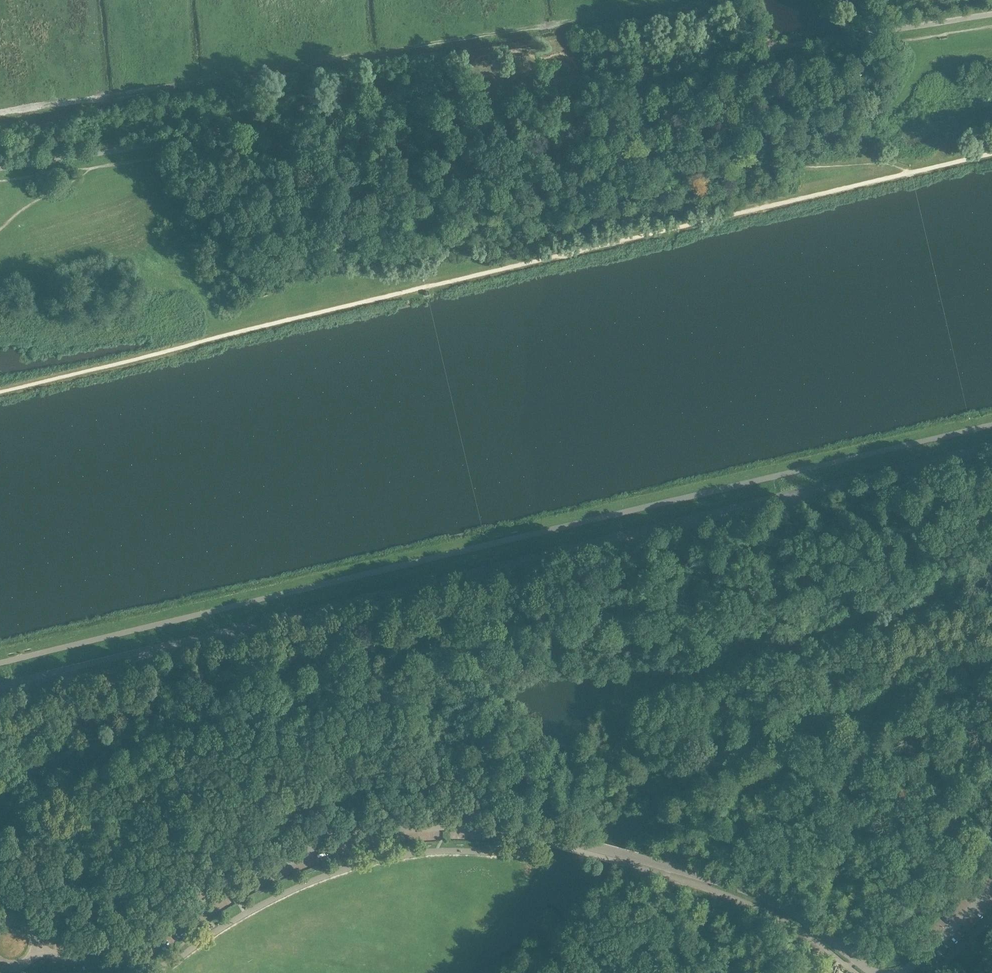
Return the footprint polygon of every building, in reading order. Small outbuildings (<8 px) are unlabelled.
[(244,896),(254,891),(251,885),(241,890),(244,896)]
